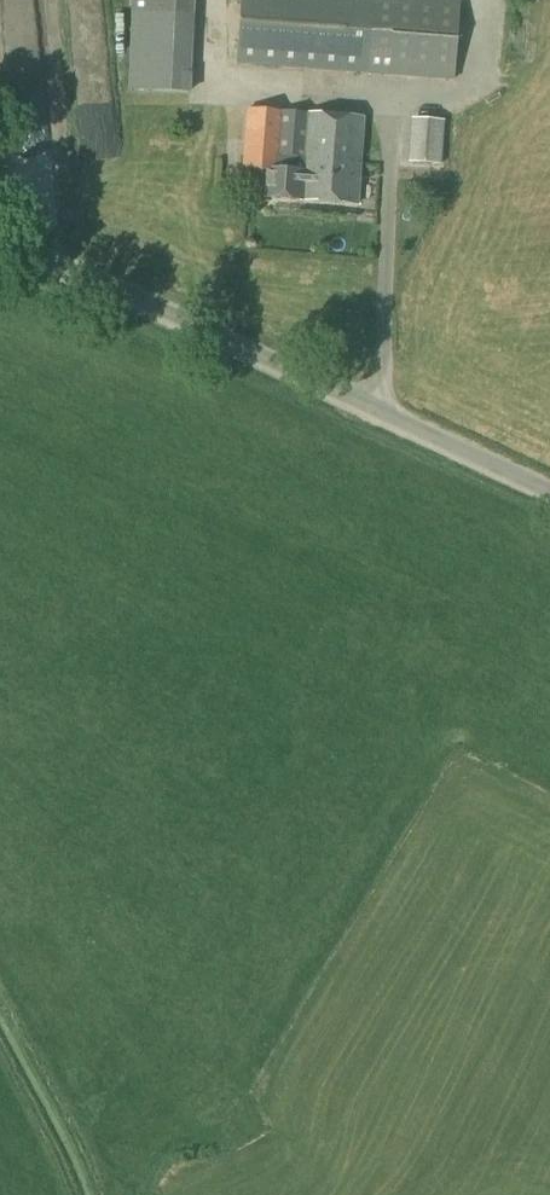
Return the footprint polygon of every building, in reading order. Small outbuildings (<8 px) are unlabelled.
[(194,0),(130,0),(127,93),(190,95),(194,0)] [(458,0),(240,0),(236,65),(452,81),(458,0)] [(274,172),(278,114),(245,111),(240,170),(262,171),(274,172)] [(274,172),(262,171),(260,199),(356,206),(362,120),(278,114),(274,172)] [(440,166),(443,122),(411,119),(407,163),(440,166)]
